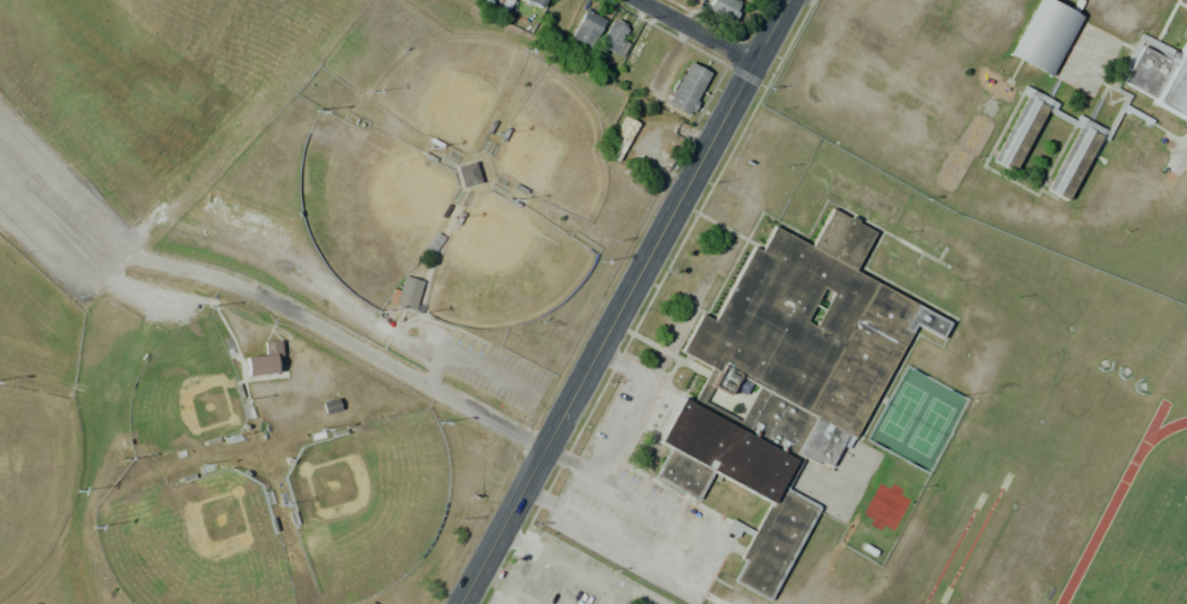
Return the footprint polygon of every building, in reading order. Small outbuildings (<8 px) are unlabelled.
[(538,10),(520,0),(543,0),(538,10)] [(705,8),(709,0),(733,0),(740,4),(730,22),(705,8)] [(1006,54),(1035,0),(1049,0),(1081,17),(1048,77),(1006,54)] [(584,8),(603,19),(587,47),(568,37),(584,8)] [(612,19),(623,25),(616,35),(629,41),(618,60),(595,48),(612,19)] [(1170,64),(1186,36),(1186,123),(1151,103),(1152,100),(1121,81),(1140,46),(1170,64)] [(688,62),(710,74),(687,116),(665,104),(688,62)] [(1029,91),(1050,101),(1012,173),(990,162),(1029,91)] [(1165,134),(1143,176),(1099,153),(1121,111),(1165,134)] [(624,116),(636,123),(615,162),(602,155),(624,116)] [(1101,133),(1067,199),(1048,190),(1082,122),(1101,133)] [(479,185),(461,190),(454,168),(473,163),(479,185)] [(655,440),(679,399),(688,403),(707,367),(679,352),(699,315),(711,321),(751,246),(758,251),(772,227),(809,246),(829,208),(873,233),(853,271),(946,324),(938,338),(914,325),(846,448),(840,446),(828,467),(815,460),(812,465),(801,459),(784,490),(816,509),(766,600),(728,579),(768,504),(710,472),(695,500),(650,476),(666,447),(655,440)] [(888,245),(909,256),(898,277),(878,266),(888,245)] [(903,279),(915,259),(955,281),(943,302),(903,279)] [(396,274),(421,281),(412,310),(388,304),(396,274)] [(267,352),(266,342),(278,341),(282,372),(245,376),(243,355),(267,352)] [(839,447),(838,450),(877,466),(882,453),(852,442),(849,450),(839,447)]
